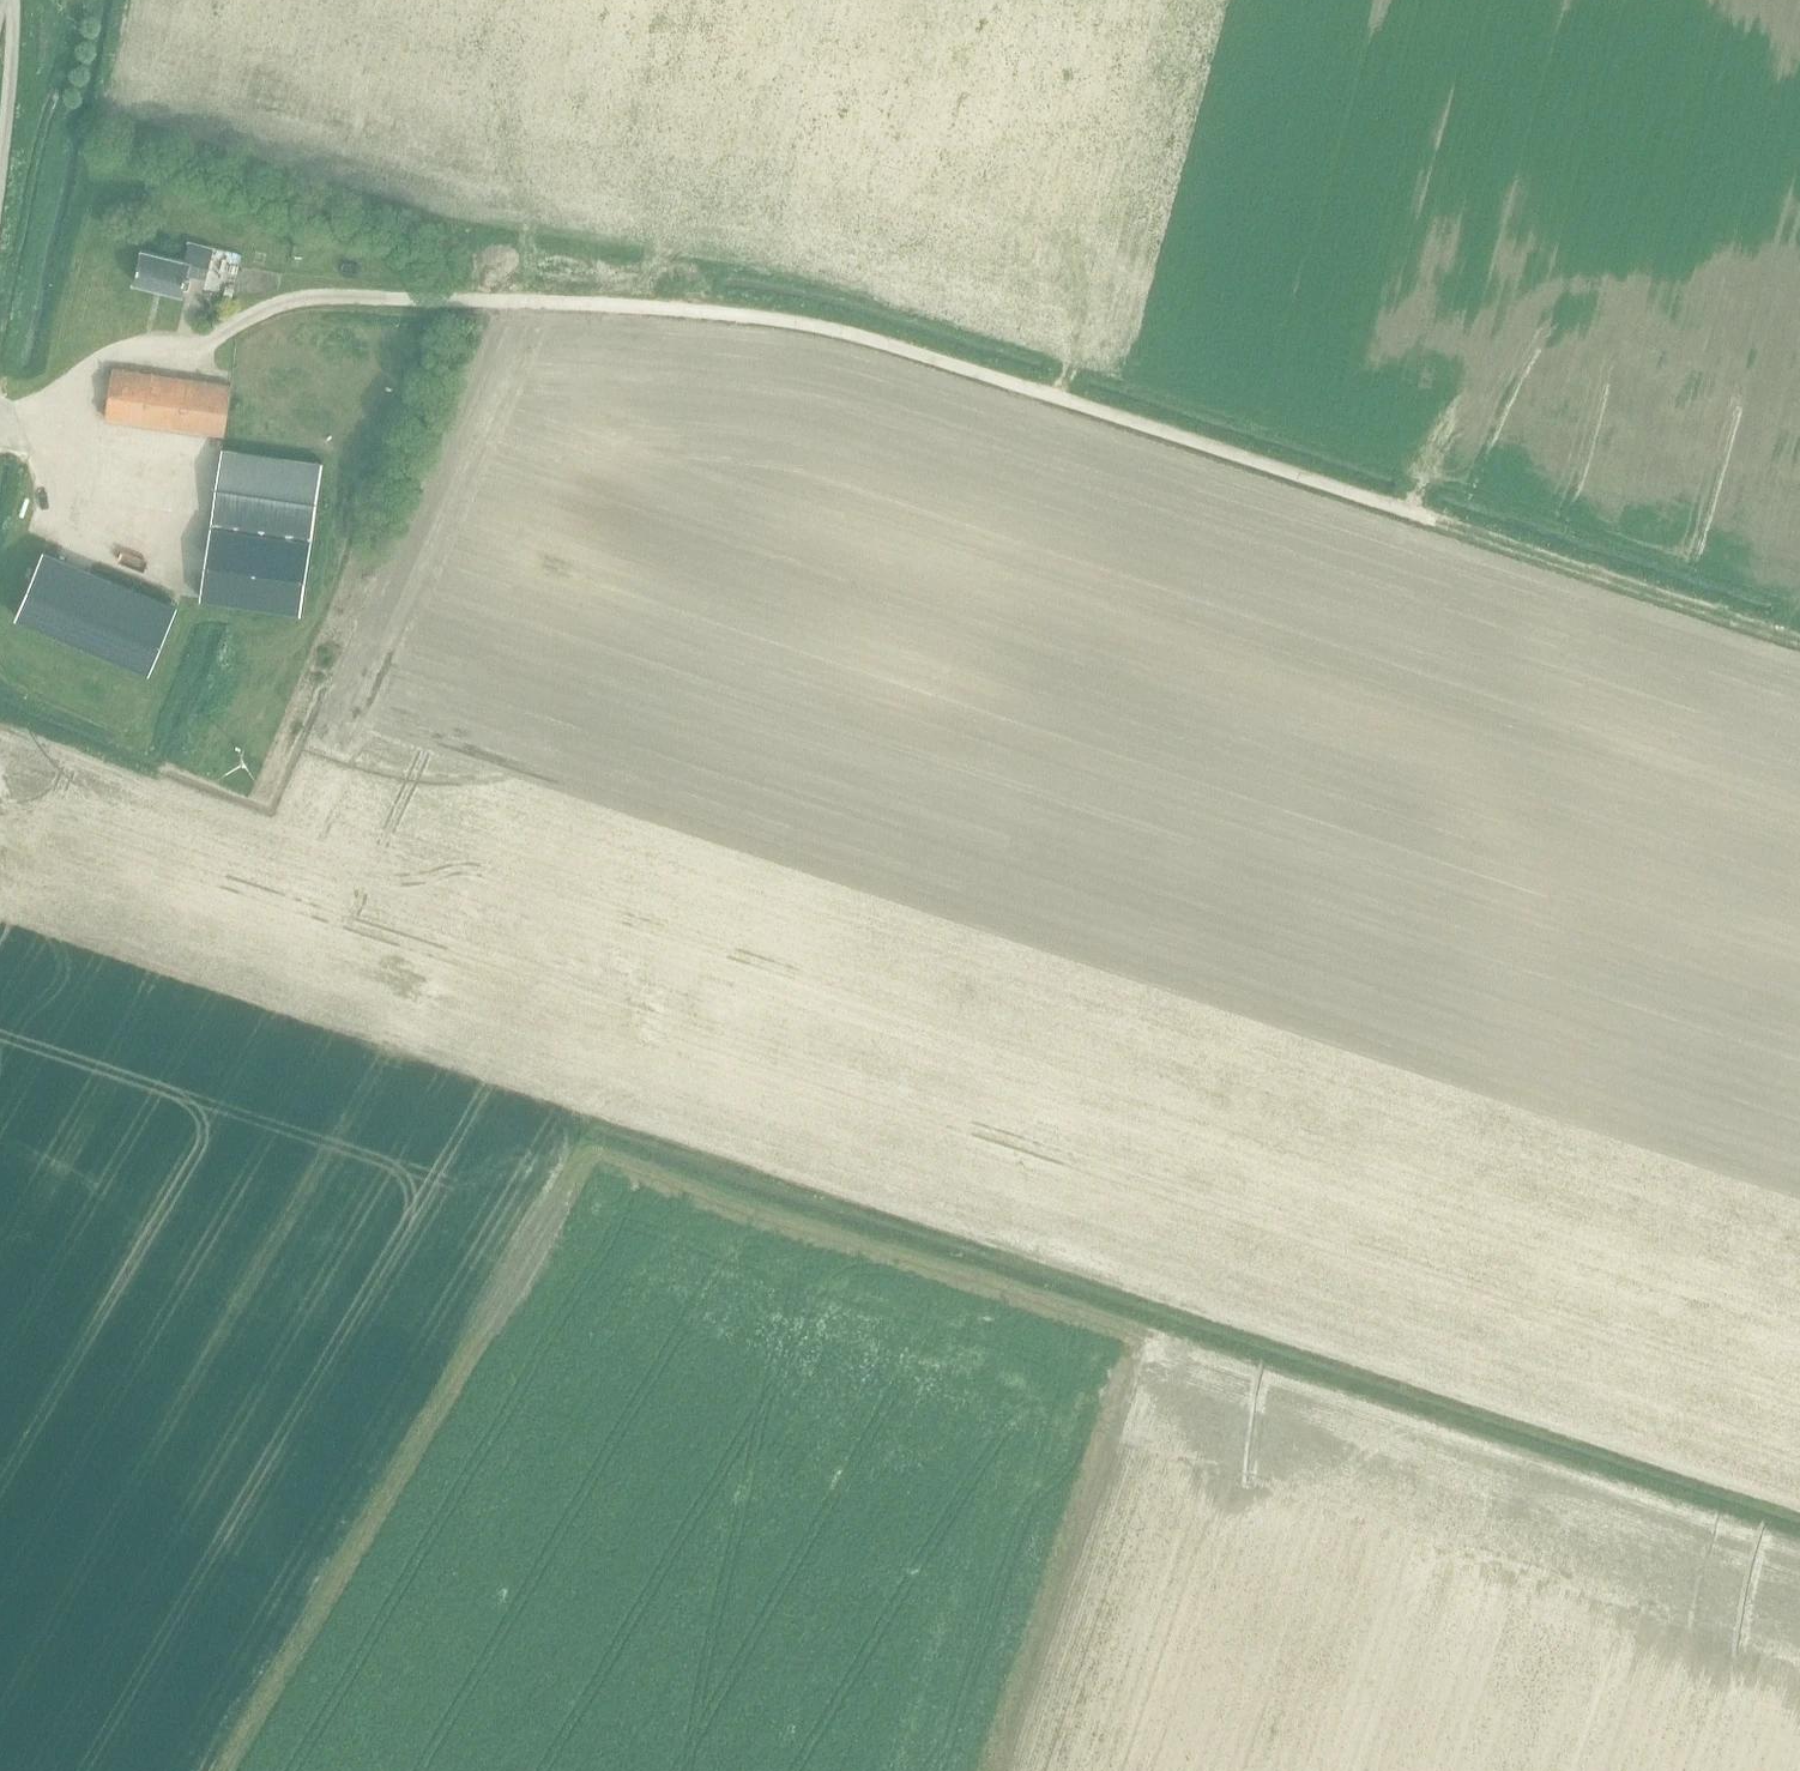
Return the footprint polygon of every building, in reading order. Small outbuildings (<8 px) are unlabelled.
[(191,278),(207,282),(216,248),(191,242),(185,262),(143,251),(134,286),(185,300),(191,278)] [(106,417),(224,435),(232,382),(113,365),(106,417)] [(212,518),(313,533),(324,461),(223,447),(212,518)] [(301,612),(313,533),(212,518),(201,597),(301,612)] [(17,616),(151,672),(179,604),(45,548),(17,616)]
